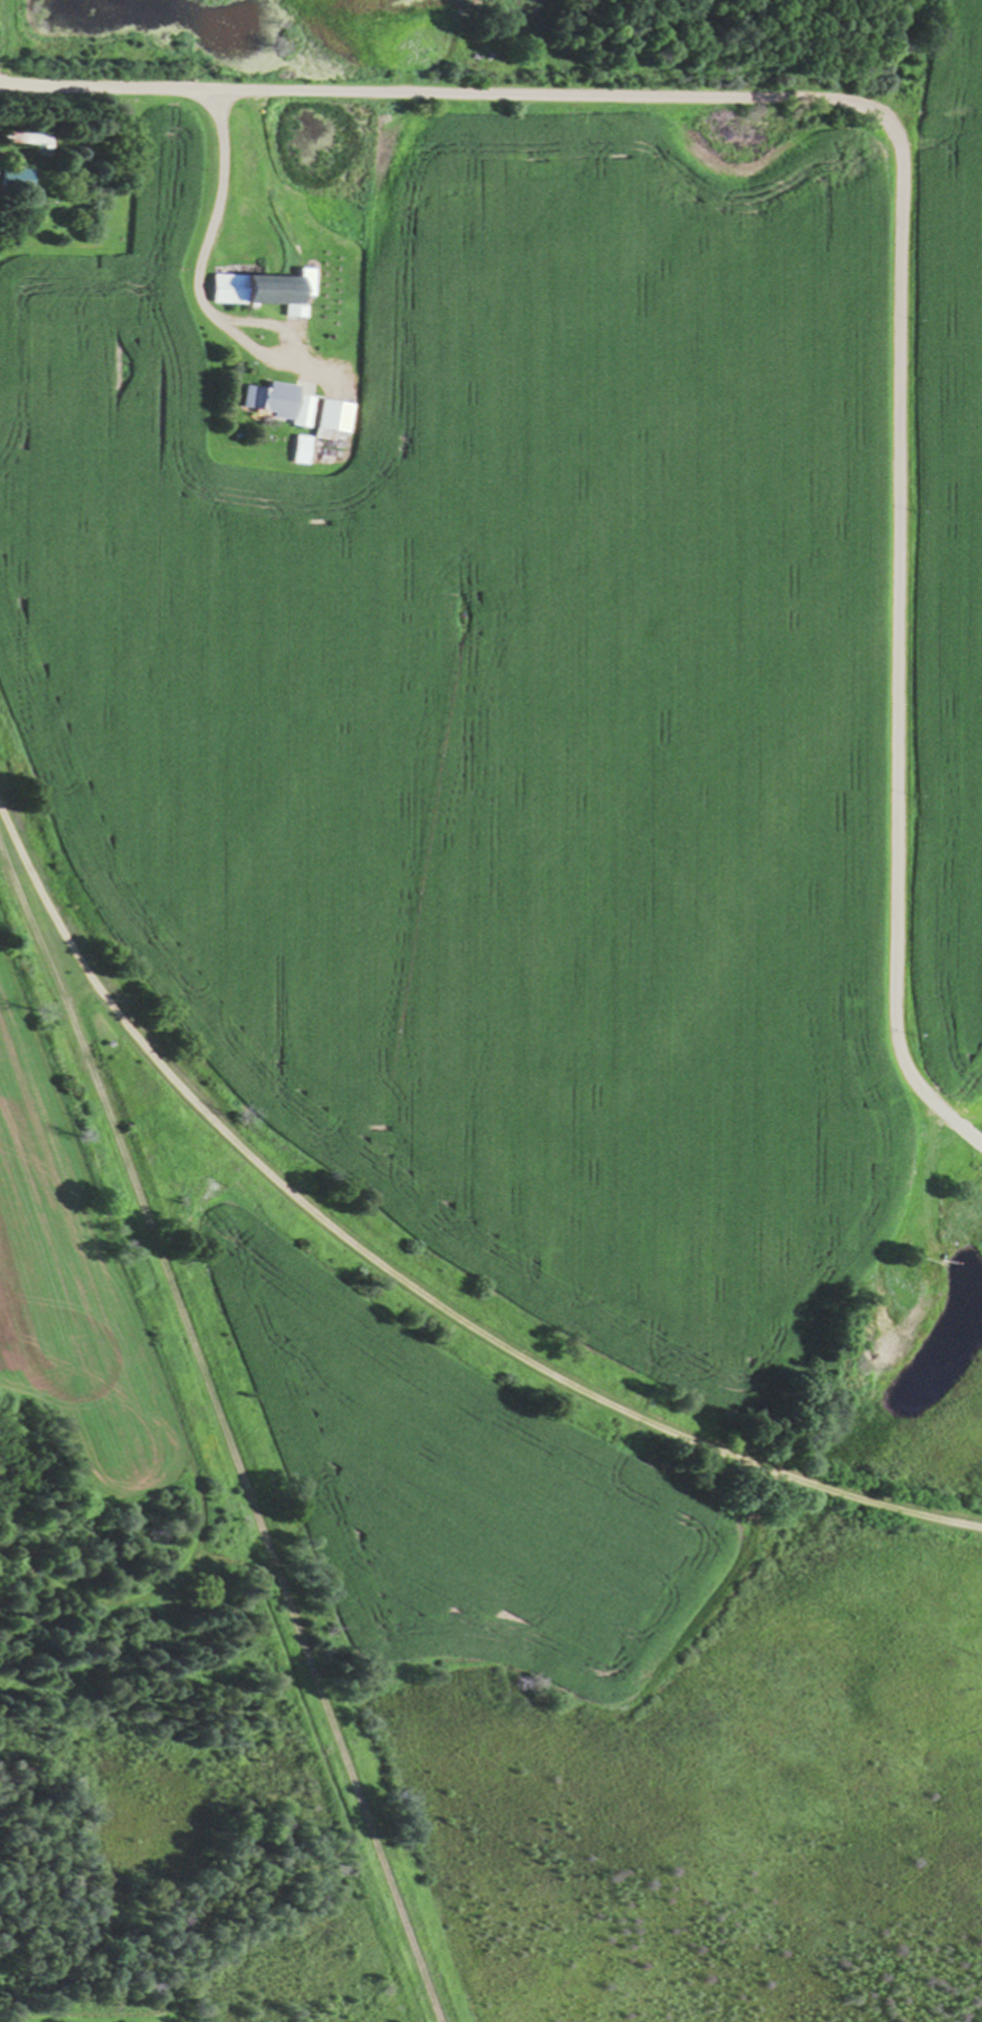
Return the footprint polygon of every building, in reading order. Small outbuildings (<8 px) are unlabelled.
[(45,157),(45,134),(0,134),(0,144),(30,144),(30,157),(45,157)] [(28,191),(28,169),(0,169),(0,190),(28,191)] [(287,276),(206,274),(205,304),(279,306),(278,319),(299,319),(299,300),(306,300),(307,268),(288,268),(287,276)] [(303,428),(307,396),(239,387),(236,409),(285,416),(284,426),(303,428)] [(340,434),(344,404),(314,399),(308,437),(329,441),(330,432),(340,434)]
